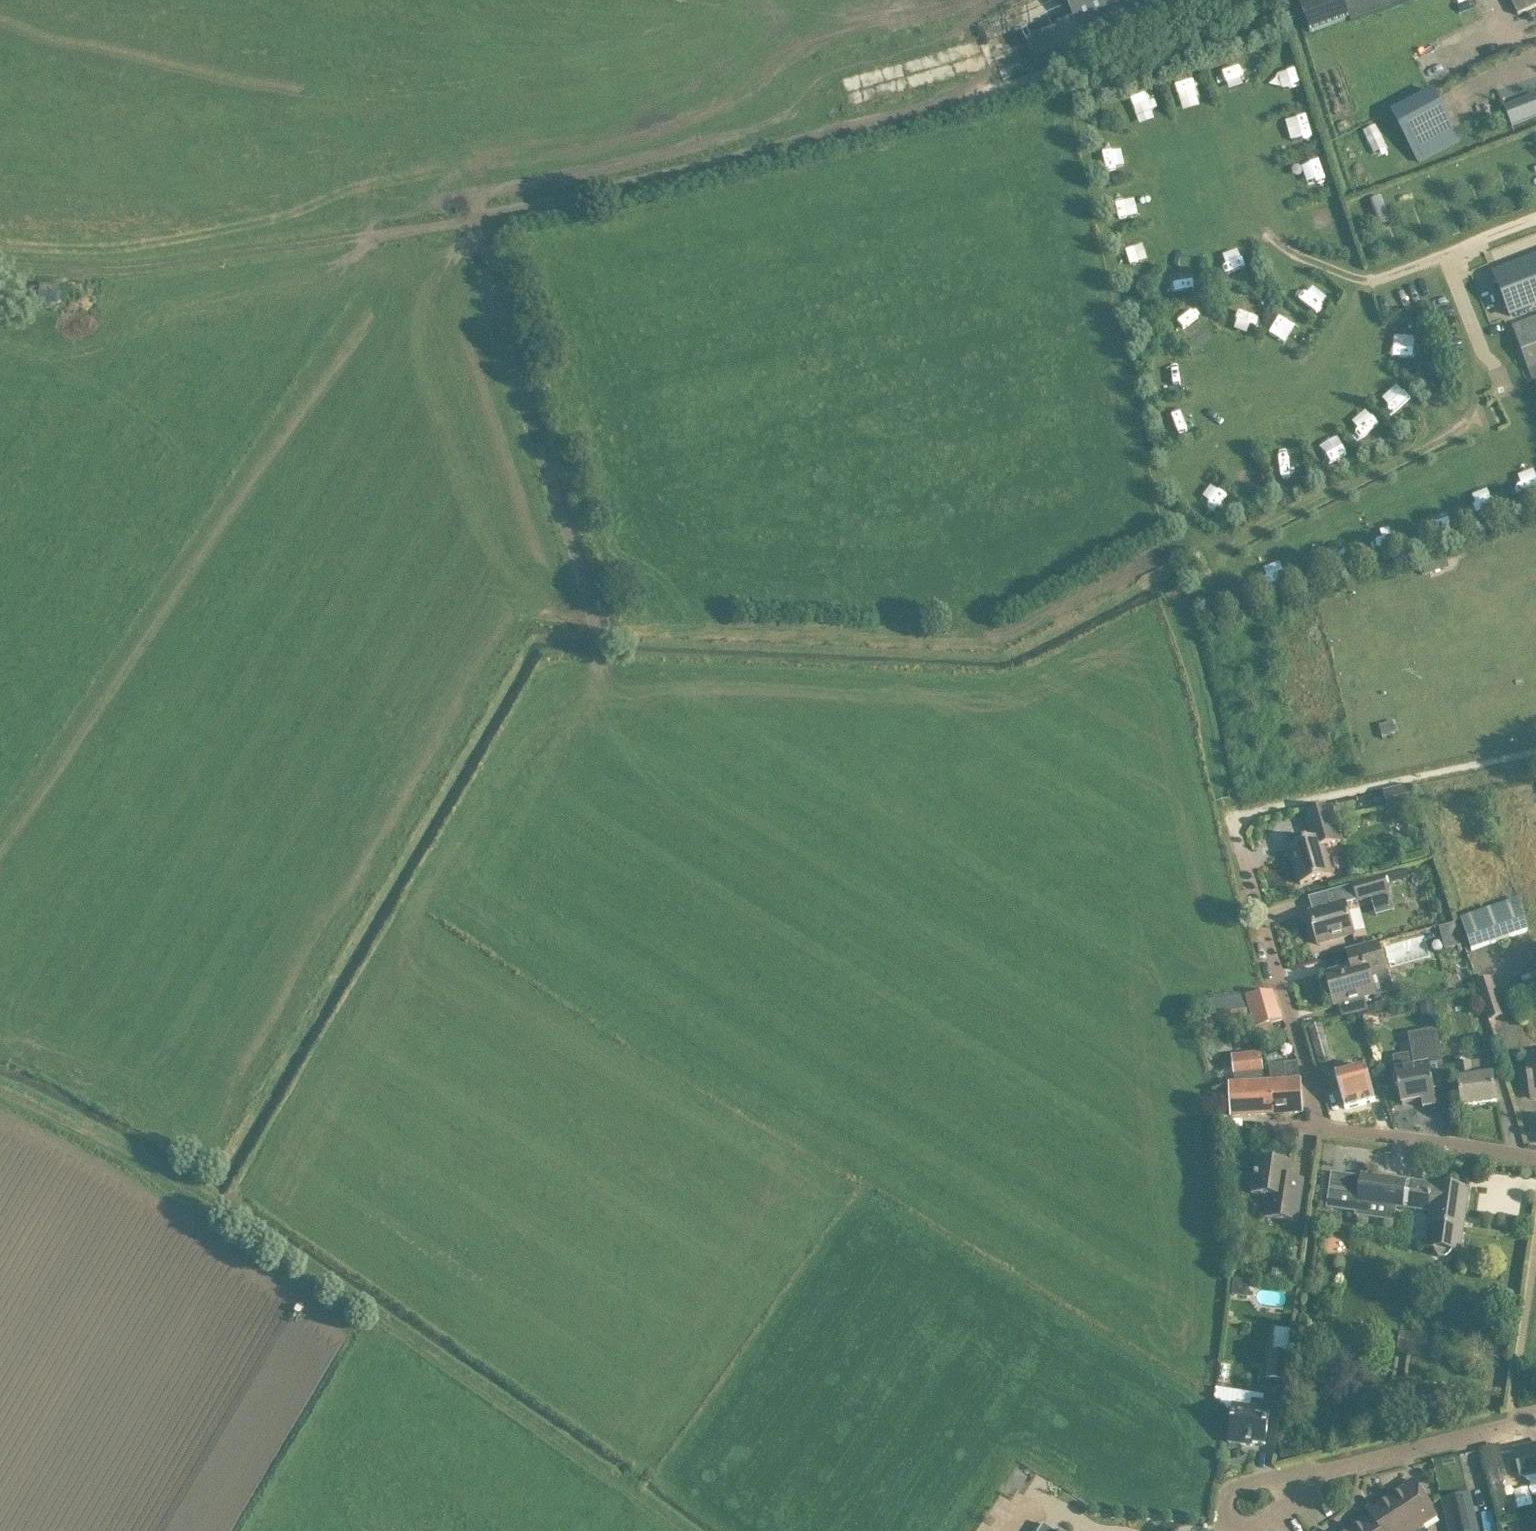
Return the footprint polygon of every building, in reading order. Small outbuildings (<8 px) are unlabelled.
[(1085,45),(1193,0),(1066,0),(1085,45)] [(1347,11),(1343,0),(1313,0),(1301,4),(1311,33),(1350,19),(1351,22),(1391,7),(1388,0),(1378,0),(1347,11)] [(1513,0),(1519,14),(1535,6),(1535,0),(1513,0)] [(879,95),(903,88),(897,67),(872,75),(879,95)] [(1502,103),(1511,126),(1535,117),(1535,75),(1498,89),(1499,92),(1502,103)] [(1394,110),(1421,162),(1461,141),(1434,90),(1394,110)] [(1114,133),(1111,151),(1128,154),(1131,137),(1114,133)] [(1380,196),(1370,200),(1380,227),(1391,223),(1380,196)] [(1507,315),(1535,304),(1535,255),(1491,272),(1507,315)] [(1189,273),(1170,275),(1172,293),(1191,291),(1189,273)] [(38,304),(59,305),(60,284),(39,283),(39,287),(30,287),(29,298),(38,299),(38,304)] [(1309,310),(1319,297),(1305,286),(1295,300),(1309,310)] [(1174,320),(1188,335),(1204,320),(1190,305),(1174,320)] [(1519,330),(1534,368),(1535,367),(1535,323),(1519,330)] [(1215,490),(1205,500),(1215,510),(1225,501),(1215,490)] [(1384,791),(1389,815),(1417,809),(1412,785),(1384,791)] [(1305,812),(1309,825),(1313,839),(1290,846),(1301,884),(1330,876),(1322,846),(1344,840),(1333,804),(1305,812)] [(1354,882),(1360,902),(1390,893),(1385,874),(1354,882)] [(1462,919),(1472,950),(1529,931),(1518,900),(1462,919)] [(1345,903),(1328,908),(1309,913),(1318,944),(1354,934),(1345,903)] [(1439,928),(1443,941),(1459,936),(1455,924),(1439,928)] [(1351,967),(1326,975),(1335,1006),(1354,1000),(1357,999),(1361,1015),(1370,1013),(1366,1001),(1394,993),(1388,971),(1386,972),(1377,942),(1346,951),(1351,967)] [(1462,948),(1453,950),(1456,961),(1465,959),(1462,948)] [(1475,983),(1479,995),(1487,1020),(1502,1015),(1489,978),(1475,983)] [(1208,1022),(1253,1016),(1248,999),(1246,991),(1201,997),(1204,1016),(1207,1015),(1208,1022)] [(1248,999),(1253,1016),(1260,1037),(1274,1032),(1272,1024),(1284,1021),(1274,991),(1248,999)] [(1475,994),(1471,997),(1472,1002),(1476,1004),(1480,1001),(1479,996),(1475,994)] [(1420,1005),(1423,1020),(1435,1018),(1432,1003),(1420,1005)] [(1310,1027),(1320,1064),(1332,1061),(1321,1024),(1310,1027)] [(1395,1069),(1396,1072),(1393,1075),(1395,1085),(1398,1087),(1402,1105),(1422,1101),(1423,1108),(1437,1105),(1429,1065),(1443,1062),(1438,1029),(1408,1034),(1414,1066),(1395,1069)] [(1493,1037),(1481,1041),(1484,1050),(1496,1046),(1493,1037)] [(1458,1078),(1459,1088),(1462,1108),(1496,1103),(1494,1083),(1492,1074),(1491,1072),(1504,1068),(1496,1046),(1484,1050),(1487,1060),(1470,1062),(1470,1060),(1470,1057),(1457,1059),(1458,1062),(1456,1062),(1458,1078)] [(1275,1050),(1264,1054),(1267,1063),(1279,1059),(1275,1050)] [(1273,1113),(1272,1083),(1265,1084),(1260,1053),(1234,1054),(1236,1085),(1230,1085),(1230,1095),(1231,1115),(1273,1113)] [(1526,1056),(1529,1079),(1532,1099),(1535,1098),(1535,1055),(1526,1056)] [(1333,1064),(1342,1097),(1372,1089),(1363,1056),(1333,1064)] [(1268,1065),(1272,1083),(1273,1113),(1302,1112),(1301,1083),(1298,1062),(1268,1065)] [(1287,1193),(1289,1179),(1291,1164),(1257,1159),(1252,1193),(1270,1196),(1267,1217),(1297,1222),(1301,1194),(1287,1193)] [(1332,1173),(1327,1209),(1357,1213),(1358,1202),(1432,1212),(1430,1225),(1434,1225),(1431,1248),(1434,1248),(1434,1250),(1435,1254),(1438,1258),(1445,1259),(1450,1257),(1452,1252),(1453,1251),(1460,1252),(1469,1191),(1414,1183),(1364,1175),(1364,1178),(1332,1173)] [(1276,1270),(1275,1282),(1285,1283),(1286,1271),(1276,1270)] [(1247,1298),(1249,1281),(1233,1279),(1231,1296),(1247,1298)] [(1427,1352),(1428,1332),(1399,1331),(1398,1351),(1427,1352)] [(1271,1352),(1268,1378),(1284,1380),(1288,1355),(1271,1352)] [(1219,1389),(1217,1397),(1226,1404),(1230,1406),(1234,1407),(1232,1422),(1229,1442),(1245,1445),(1246,1441),(1265,1444),(1268,1424),(1270,1412),(1269,1412),(1271,1404),(1264,1403),(1265,1395),(1219,1389)] [(1518,1453),(1524,1478),(1535,1475),(1535,1449),(1518,1453)] [(1392,1496),(1414,1530),(1421,1530),(1420,1530),(1419,1529),(1438,1516),(1415,1482),(1392,1496)] [(1470,1493),(1443,1500),(1451,1530),(1479,1530),(1470,1493)] [(1370,1511),(1383,1530),(1414,1530),(1392,1496),(1370,1511)] [(1351,1530),(1383,1530),(1370,1511),(1368,1512),(1371,1517),(1351,1530)]
